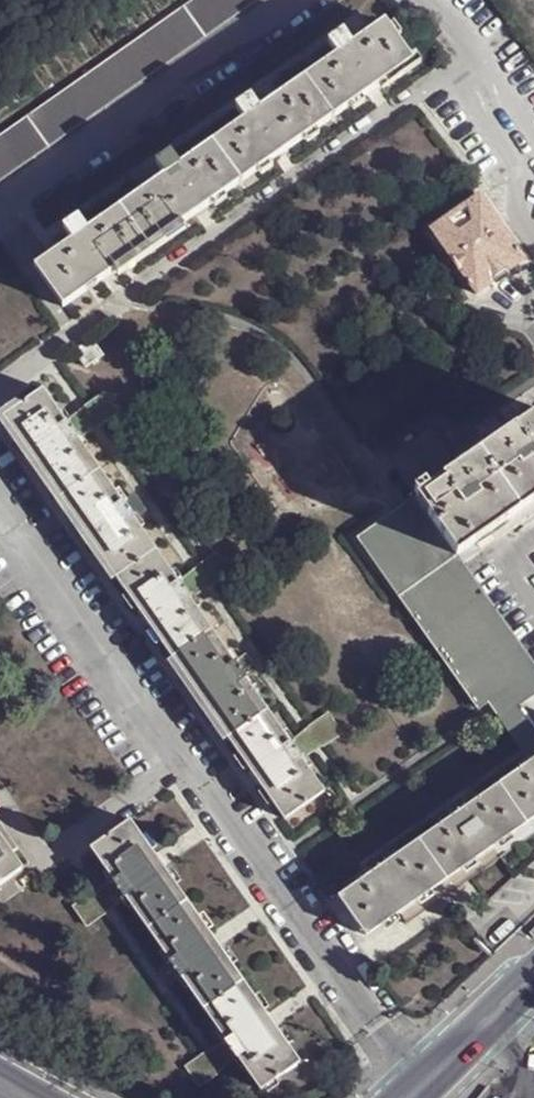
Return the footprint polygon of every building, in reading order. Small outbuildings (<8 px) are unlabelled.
[(0,137),(0,180),(255,0),(194,0),(0,137)] [(413,61),(385,21),(360,40),(350,27),(328,43),(336,56),(267,105),(258,92),(235,108),(244,120),(180,166),(171,153),(149,168),(158,182),(88,231),(78,218),(56,234),(65,247),(35,268),(63,308),(105,279),(115,272),(183,224),(203,209),(279,156),(374,89),(413,61)] [(475,295),(524,260),(479,194),(431,228),(475,295)] [(186,229),(183,224),(115,272),(119,277),(186,229)] [(75,351),(86,368),(93,363),(94,365),(100,361),(99,359),(104,355),(93,338),(75,351)] [(284,819),(324,792),(301,759),(297,753),(307,746),(300,736),(290,743),(246,679),(256,672),(249,663),(239,670),(190,599),(185,593),(196,586),(189,577),(179,583),(129,513),(139,506),(133,496),(123,503),(78,438),(88,431),(82,422),(71,429),(67,423),(44,389),(23,404),(4,417),(60,498),(125,592),(171,658),(228,738),(284,819)] [(86,405),(100,425),(118,413),(104,393),(86,405)] [(4,417),(23,404),(19,399),(0,413),(0,417),(4,417)] [(100,425),(86,405),(67,423),(71,429),(82,422),(88,431),(100,425)] [(514,429),(510,423),(493,435),(497,441),(458,469),(452,462),(455,460),(430,426),(391,452),(390,450),(383,455),(414,498),(455,556),(493,529),(533,501),(533,415),(514,429)] [(0,417),(0,424),(55,501),(60,498),(4,417),(0,417)] [(60,498),(55,501),(120,596),(125,592),(60,498)] [(358,538),(399,595),(437,568),(443,564),(455,556),(414,498),(402,507),(358,538)] [(216,554),(198,567),(212,586),(229,573),(216,554)] [(455,556),(443,564),(437,568),(516,679),(522,675),(533,666),(533,664),(474,582),(455,556)] [(189,577),(196,586),(185,593),(190,599),(212,586),(198,567),(189,577)] [(399,595),(477,707),(487,700),(516,679),(437,568),(399,595)] [(222,742),(228,738),(171,658),(166,662),(222,742)] [(499,715),(513,705),(514,706),(533,693),(533,666),(522,675),(516,679),(487,700),(494,709),(499,715)] [(514,706),(513,705),(499,715),(530,761),(464,807),(459,798),(445,808),(451,817),(384,863),(379,855),(364,865),(370,874),(337,896),(365,936),(397,913),(407,906),(488,849),(533,817),(533,734),(514,706)] [(328,714),(310,727),(323,746),(341,734),(328,714)] [(300,736),(307,746),(297,753),(301,759),(323,746),(310,727),(300,736)] [(130,820),(90,849),(114,883),(118,888),(108,895),(114,904),(124,897),(174,968),(164,975),(170,984),(180,977),(226,1042),(215,1050),(222,1058),(232,1051),(236,1057),(260,1090),(299,1063),(271,1023),(215,942),(158,861),(130,820)] [(14,855),(18,852),(0,826),(0,835),(14,855)] [(23,869),(14,855),(0,835),(0,885),(23,869)] [(114,904),(108,895),(118,888),(114,883),(92,894),(105,914),(114,904)] [(87,926),(105,914),(92,894),(74,907),(87,926)] [(204,1055),(217,1074),(236,1057),(232,1051),(222,1058),(215,1050),(204,1055)] [(199,1087),(217,1074),(204,1055),(185,1068),(199,1087)]
